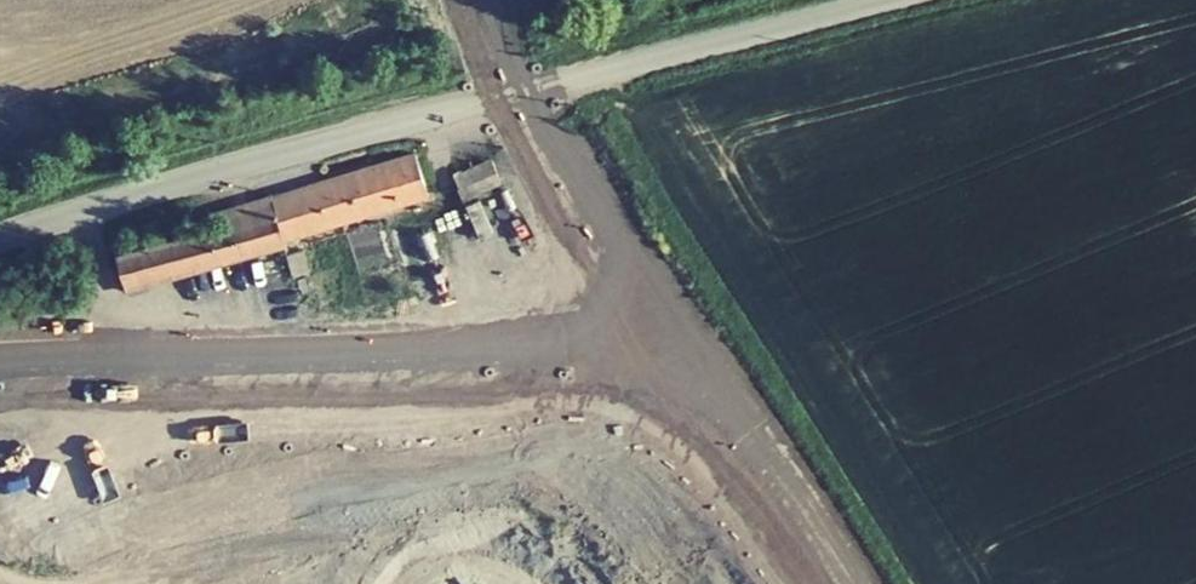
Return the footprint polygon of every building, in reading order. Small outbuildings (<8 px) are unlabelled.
[(418,132),(276,173),(288,212),(379,186),(429,172),(418,132)] [(522,146),(450,175),(462,205),(534,175),(522,146)] [(223,188),(227,202),(235,228),(288,212),(276,173),(223,188)] [(227,202),(181,215),(189,241),(235,228),(227,202)] [(123,231),(130,258),(189,241),(181,215),(123,231)]
